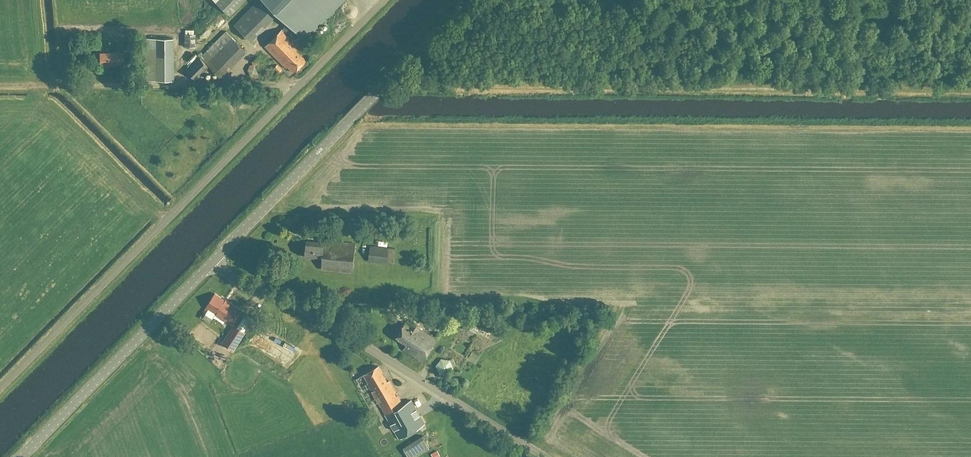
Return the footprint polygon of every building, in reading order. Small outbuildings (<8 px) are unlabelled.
[(293,73),(308,58),(298,48),(299,46),(297,44),(303,38),(304,39),(343,0),(264,0),(288,23),(264,47),(286,68),(288,67),(293,73)] [(208,66),(220,78),(246,51),(225,32),(200,58),(200,59),(187,72),(195,79),(208,66)] [(185,37),(184,49),(195,49),(196,37),(185,37)] [(143,40),(135,40),(135,54),(143,54),(143,40)] [(123,53),(100,53),(100,66),(123,66),(123,53)] [(282,70),(277,65),(274,68),(279,73),(282,70)] [(371,238),(375,231),(370,227),(365,234),(371,238)] [(401,238),(407,243),(414,233),(408,228),(401,238)] [(306,241),(304,257),(322,259),(321,270),(352,273),(355,243),(340,242),(340,243),(323,242),(323,243),(306,241)] [(370,246),(368,262),(394,265),(395,249),(370,246)] [(217,295),(208,309),(215,314),(233,326),(242,312),(224,300),(217,295)] [(405,322),(396,336),(399,338),(398,339),(406,344),(403,349),(423,361),(436,339),(419,329),(421,326),(413,321),(410,325),(405,322)] [(224,345),(233,350),(244,332),(235,327),(224,345)] [(262,348),(268,342),(262,336),(256,341),(262,348)] [(437,364),(441,374),(455,369),(451,359),(437,364)] [(367,384),(372,393),(377,401),(399,439),(425,424),(411,401),(411,400),(403,405),(389,381),(387,382),(378,367),(364,375),(368,384),(367,384)] [(404,449),(409,456),(421,456),(438,447),(430,434),(404,449)]
